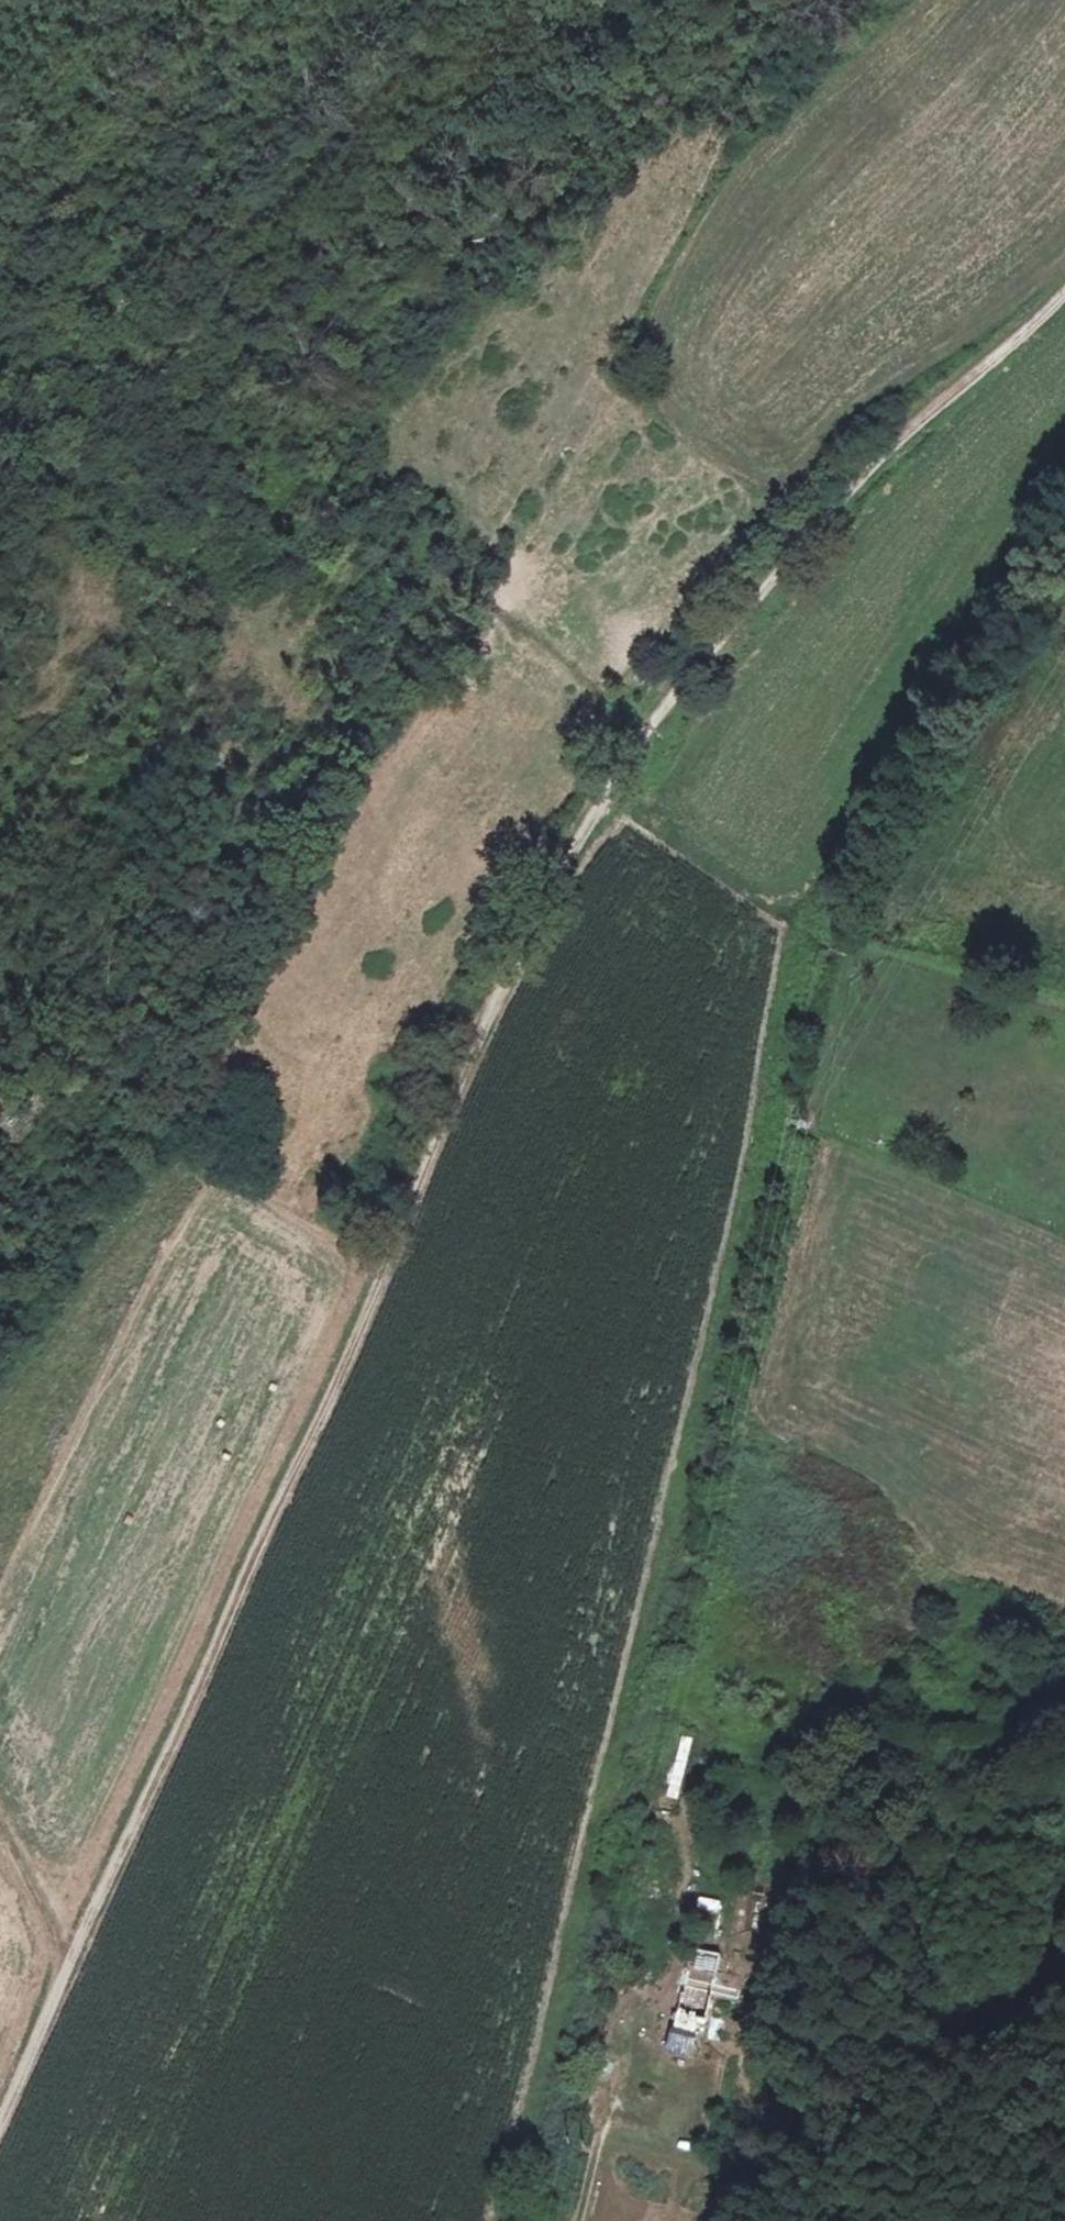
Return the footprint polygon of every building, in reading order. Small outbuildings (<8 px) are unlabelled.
[(694,2035),(696,2016),(674,2014),(673,2033),(694,2035)] [(684,2056),(688,2038),(669,2033),(664,2051),(684,2056)]
